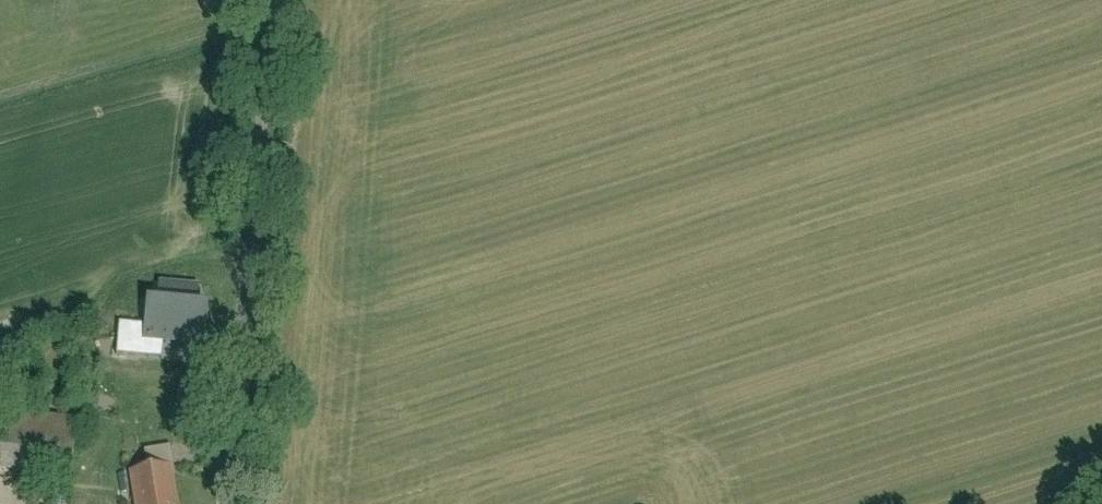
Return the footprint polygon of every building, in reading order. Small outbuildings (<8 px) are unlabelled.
[(146,304),(142,337),(202,344),(206,311),(195,310),(197,293),(160,289),(159,306),(146,304)] [(174,466),(134,477),(142,503),(184,503),(174,466)]
